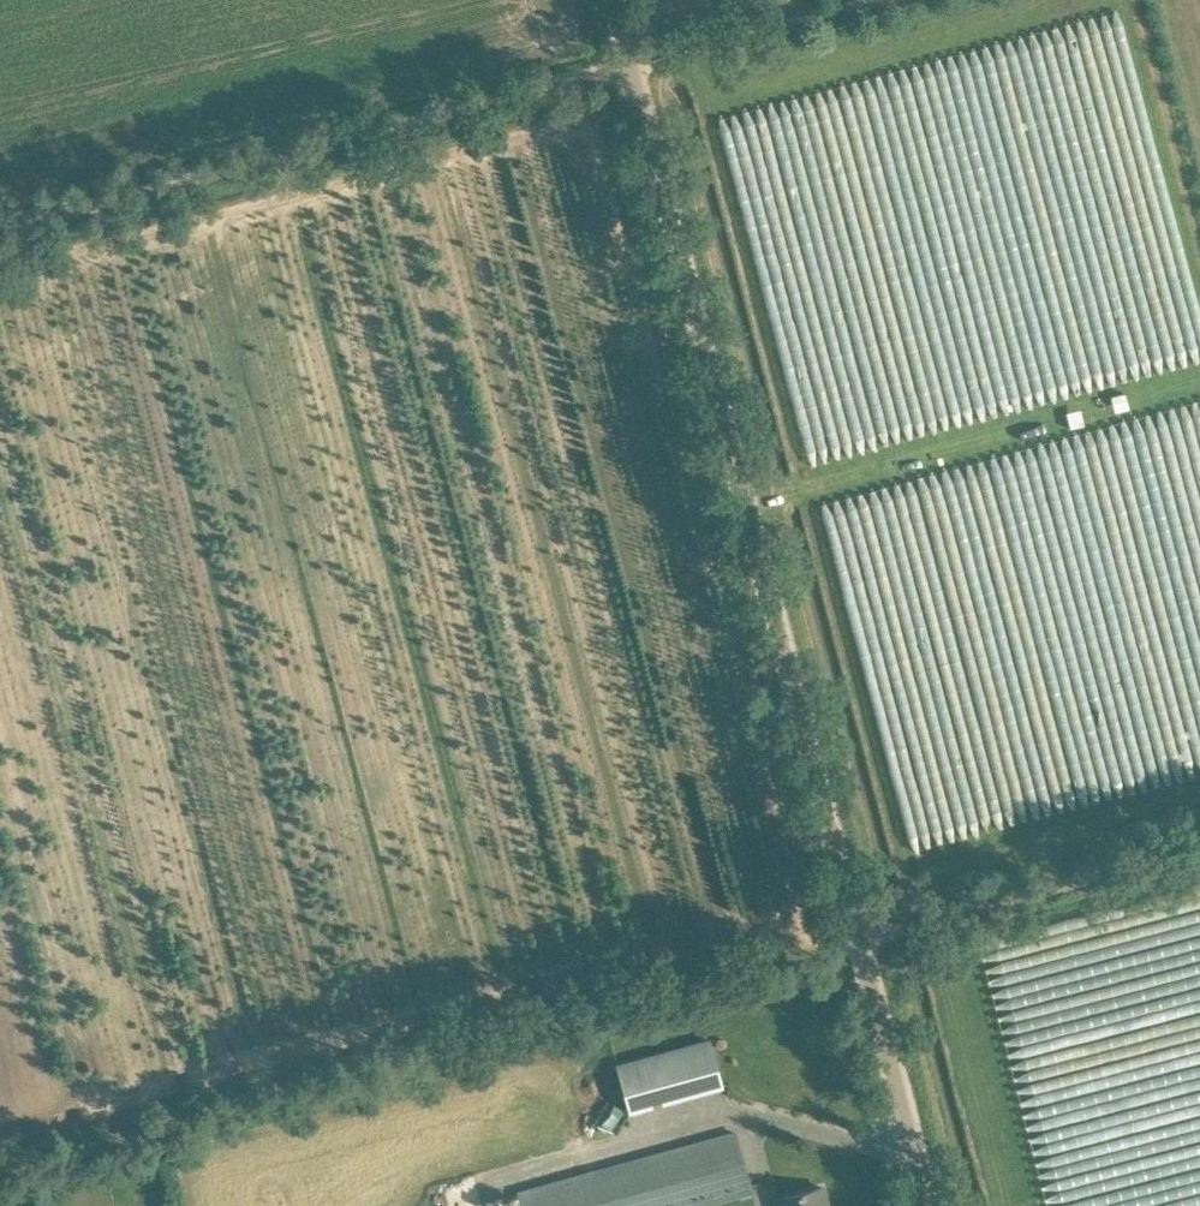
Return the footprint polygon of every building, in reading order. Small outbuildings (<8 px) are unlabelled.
[(743,11),(782,0),(740,0),(743,11)] [(710,1039),(617,1065),(630,1111),(723,1086),(710,1039)] [(752,1191),(735,1132),(518,1192),(522,1205),(697,1205),(752,1191)] [(822,1186),(790,1195),(778,1199),(780,1205),(828,1205),(822,1186)]
